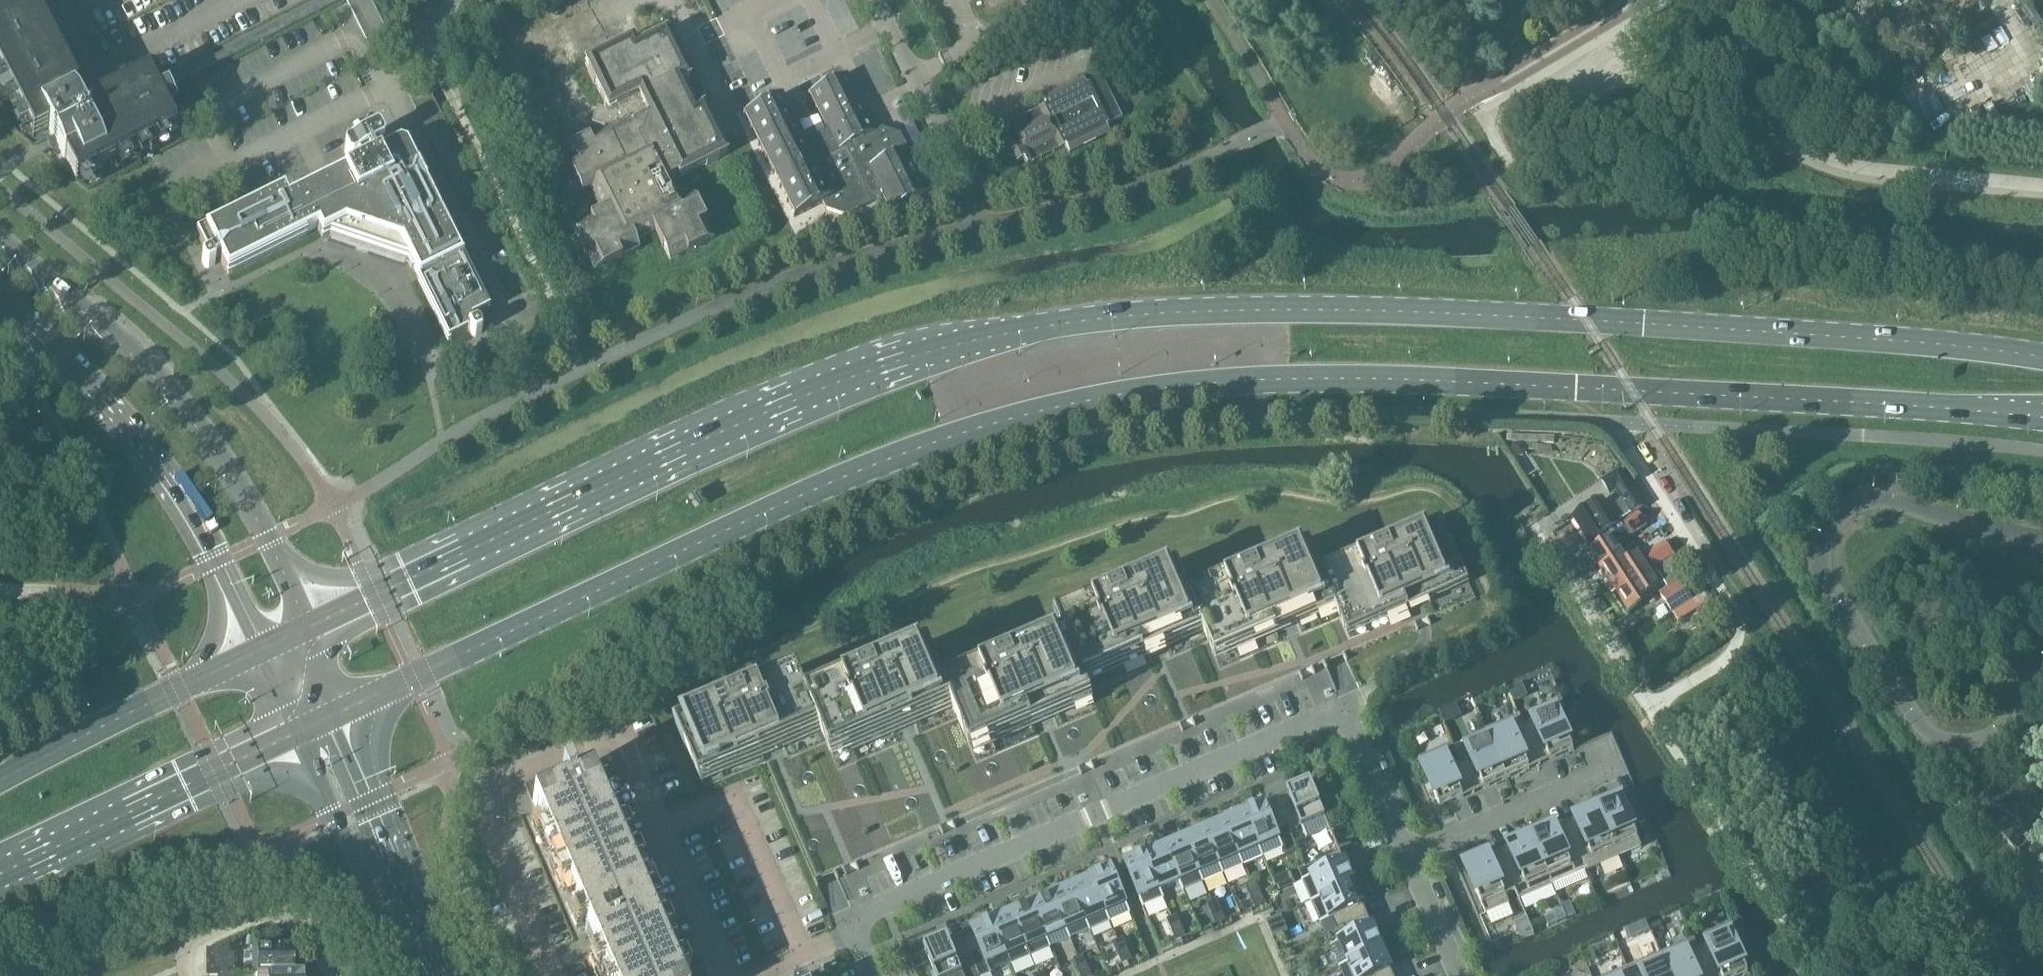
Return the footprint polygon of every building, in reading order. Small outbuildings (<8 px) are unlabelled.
[(34,138),(49,130),(77,183),(176,131),(169,117),(178,112),(170,95),(160,100),(148,77),(102,101),(92,83),(78,90),(36,11),(23,17),(14,0),(0,0),(0,73),(34,138)] [(329,8),(325,0),(320,3),(323,11),(329,8)] [(346,1),(347,3),(369,48),(389,38),(370,0),(348,0),(346,1)] [(497,1),(485,7),(492,20),(503,14),(497,1)] [(314,6),(318,13),(323,11),(320,3),(314,6)] [(318,13),(314,6),(309,9),(313,16),(318,13)] [(304,12),(307,19),(313,16),(309,9),(304,12)] [(304,12),(298,14),(302,22),(307,19),(304,12)] [(302,22),(298,14),(293,17),(297,24),(302,22)] [(291,27),(297,24),(293,17),(287,20),(291,27)] [(286,30),(291,27),(287,20),(282,23),(286,30)] [(277,25),(280,33),(286,30),(282,23),(277,25)] [(666,170),(727,144),(708,102),(697,107),(681,71),(692,61),(675,23),(595,58),(612,94),(602,99),(590,109),(611,131),(600,135),(593,128),(566,139),(580,154),(560,173),(575,206),(598,196),(590,178),(611,199),(613,198),(584,226),(598,259),(623,247),(636,235),(656,216),(669,246),(713,227),(698,193),(680,201),(666,170)] [(275,35),(280,33),(277,25),(271,28),(275,35)] [(271,28),(266,31),(270,38),(275,35),(271,28)] [(266,31),(261,34),(264,41),(270,38),(266,31)] [(255,36),(259,44),(264,41),(261,34),(255,36)] [(255,36),(250,39),(254,46),(259,44),(255,36)] [(254,46),(250,39),(244,42),(248,49),(254,46)] [(248,49),(244,42),(239,45),(243,52),(248,49)] [(243,52),(239,45),(234,47),(237,55),(243,52)] [(228,50),(232,57),(237,55),(234,47),(228,50)] [(232,57),(228,50),(223,53),(227,60),(232,57)] [(227,60),(223,53),(218,56),(221,63),(227,60)] [(221,63),(218,56),(212,58),(216,66),(221,63)] [(207,61),(211,68),(216,66),(212,58),(207,61)] [(207,61),(201,64),(205,71),(211,68),(207,61)] [(200,74),(205,71),(201,64),(196,67),(200,74)] [(169,90),(189,80),(185,72),(183,67),(163,77),(169,90)] [(196,67),(191,69),(194,77),(200,74),(196,67)] [(189,80),(194,77),(191,69),(185,72),(189,80)] [(758,145),(794,218),(823,203),(826,210),(845,216),(883,197),(890,212),(929,193),(907,148),(901,137),(881,129),(877,132),(848,74),(809,94),(813,102),(826,128),(804,139),(797,125),(783,96),(780,97),(744,115),(758,145)] [(1007,125),(1010,131),(994,140),(1008,167),(1024,159),(1027,165),(1066,145),(1069,152),(1109,132),(1106,125),(1122,117),(1102,77),(1086,85),(1082,78),(1042,99),(1045,105),(1007,125)] [(460,197),(478,188),(460,152),(458,147),(427,86),(409,95),(460,197)] [(905,109),(899,112),(914,143),(921,140),(905,109)] [(384,143),(380,135),(379,134),(376,133),(346,148),(345,151),(350,161),(353,161),(359,158),(361,161),(289,197),(285,189),(198,233),(209,255),(205,257),(204,261),(207,267),(210,268),(217,265),(218,261),(216,259),(221,256),(230,275),(318,230),(322,238),(330,234),(408,261),(448,342),(470,331),(472,335),(475,336),(482,333),(483,330),(480,323),(476,322),(474,323),(471,319),(490,310),(405,140),(379,153),(377,149),(383,147),(384,143)] [(1515,444),(1512,451),(1517,458),(1518,458),(1529,477),(1538,472),(1526,452),(1526,451),(1527,449),(1522,443),(1515,444)] [(1646,507),(1629,481),(1622,470),(1603,483),(1611,494),(1616,490),(1623,501),(1621,502),(1617,507),(1616,510),(1618,512),(1615,514),(1605,499),(1597,504),(1574,519),(1591,545),(1608,534),(1621,525),(1621,524),(1631,518),(1630,518),(1638,512),(1646,507)] [(1645,523),(1638,512),(1630,518),(1631,518),(1621,524),(1621,525),(1608,534),(1611,538),(1590,551),(1601,569),(1625,553),(1618,543),(1631,534),(1630,533),(1645,523)] [(687,726),(679,729),(699,775),(706,772),(718,767),(721,774),(742,765),(738,758),(748,754),(751,761),(764,755),(761,748),(780,740),(783,747),(805,738),(802,731),(819,723),(823,733),(827,742),(831,751),(849,743),(852,750),(873,741),(870,734),(879,730),(883,737),(896,732),(893,724),(912,716),(915,723),(937,714),(933,707),(945,702),(950,700),(954,709),(958,718),(969,744),(988,736),(991,743),(1012,734),(1009,727),(1029,719),(1032,726),(1035,725),(1032,717),(1051,709),(1054,716),(1075,707),(1072,700),(1083,696),(1091,692),(1087,683),(1083,674),(1100,666),(1103,674),(1124,665),(1121,657),(1141,649),(1144,656),(1147,655),(1143,648),(1163,639),(1166,647),(1187,637),(1184,630),(1196,625),(1201,623),(1205,632),(1209,641),(1213,651),(1232,643),(1235,650),(1255,641),(1252,634),(1272,625),(1275,632),(1278,631),(1275,624),(1294,616),(1297,623),(1319,614),(1316,606),(1327,602),(1333,599),(1337,608),(1341,618),(1345,627),(1363,619),(1366,626),(1387,617),(1384,610),(1404,601),(1407,609),(1410,607),(1407,600),(1426,592),(1429,599),(1450,590),(1447,583),(1466,575),(1443,521),(1423,530),(1403,538),(1400,540),(1399,540),(1396,541),(1395,541),(1393,543),(1392,543),(1390,544),(1389,544),(1386,545),(1385,546),(1384,547),(1383,547),(1382,547),(1380,548),(1379,549),(1376,550),(1373,551),(1372,551),(1370,553),(1369,553),(1366,554),(1361,556),(1324,572),(1312,545),(1304,548),(1271,562),(1268,563),(1267,564),(1265,565),(1264,565),(1261,566),(1261,567),(1258,568),(1257,568),(1255,569),(1254,569),(1251,571),(1248,572),(1247,572),(1245,573),(1244,574),(1241,575),(1238,576),(1237,577),(1235,578),(1234,578),(1229,580),(1192,596),(1180,568),(1173,572),(1140,586),(1136,587),(1135,588),(1133,589),(1132,589),(1130,590),(1129,590),(1126,592),(1125,592),(1123,593),(1122,593),(1120,594),(1119,595),(1116,596),(1113,597),(1112,598),(1110,599),(1109,599),(1106,600),(1103,601),(1102,602),(1099,603),(1058,621),(1066,639),(1060,642),(1028,656),(1024,657),(1023,657),(1021,659),(1020,659),(1019,659),(1017,660),(1014,661),(1013,662),(1011,663),(1010,663),(1008,664),(1007,665),(1004,666),(1003,666),(1001,667),(1000,667),(998,668),(997,669),(994,670),(991,671),(990,672),(985,674),(948,690),(932,653),(925,656),(892,670),(889,672),(888,672),(885,673),(884,674),(882,675),(881,675),(879,676),(878,676),(875,677),(875,678),(872,679),(871,679),(869,680),(868,681),(865,682),(862,683),(861,683),(859,685),(858,685),(855,686),(850,688),(812,704),(801,677),(761,694),(757,696),(756,696),(753,697),(750,698),(749,699),(747,700),(746,700),(744,701),(743,702),(740,703),(737,704),(736,704),(734,705),(734,706),(733,706),(730,707),(727,708),(726,709),(724,710),(723,710),(718,712),(687,726)] [(1654,562),(1658,568),(1658,567),(1675,556),(1666,543),(1646,556),(1642,551),(1629,559),(1625,553),(1601,569),(1611,584),(1610,585),(1612,589),(1654,562)] [(1664,584),(1660,578),(1664,576),(1658,567),(1658,568),(1654,562),(1612,589),(1615,593),(1617,592),(1630,613),(1653,598),(1650,593),(1664,584)] [(1681,581),(1660,594),(1673,614),(1688,605),(1693,601),(1681,581)] [(1693,612),(1709,602),(1703,594),(1693,601),(1688,605),(1693,612)] [(1521,686),(1511,690),(1515,701),(1526,696),(1521,686)] [(1457,704),(1440,711),(1447,725),(1463,718),(1457,704)] [(1574,750),(1558,711),(1525,725),(1524,726),(1539,761),(1549,757),(1551,760),(1574,750)] [(1507,779),(1530,769),(1529,766),(1539,761),(1524,726),(1525,725),(1521,716),(1486,731),(1490,740),(1491,740),(1507,779)] [(1487,735),(1455,748),(1462,764),(1473,790),(1483,785),(1485,789),(1507,779),(1491,740),(1490,740),(1487,735)] [(1473,790),(1462,764),(1454,745),(1420,760),(1440,808),(1464,798),(1463,794),(1473,790)] [(1976,814),(2020,853),(2026,846),(2027,847),(2027,846),(2033,838),(2026,832),(2038,818),(2039,819),(2039,818),(2024,805),(2037,790),(2015,771),(1976,814)] [(525,786),(533,805),(541,823),(546,836),(552,849),(558,863),(563,876),(569,889),(575,903),(580,916),(586,929),(586,930),(598,957),(598,958),(589,962),(595,975),(676,975),(674,972),(669,959),(663,946),(662,944),(659,937),(658,933),(657,932),(652,919),(646,905),(639,891),(634,877),(628,864),(622,851),(616,837),(611,824),(605,811),(604,810),(603,810),(598,800),(600,799),(599,798),(591,779),(574,787),(572,782),(571,782),(569,777),(553,784),(550,776),(525,786)] [(1278,801),(1288,825),(1287,825),(1291,832),(1302,827),(1307,838),(1331,828),(1326,818),(1330,817),(1325,806),(1322,807),(1312,786),(1278,801)] [(1634,829),(1646,824),(1635,798),(1623,803),(1622,800),(1599,809),(1620,857),(1642,848),(1634,829)] [(1276,830),(1287,825),(1288,825),(1278,801),(1245,815),(1264,857),(1284,848),(1276,830)] [(1599,809),(1576,819),(1578,823),(1567,827),(1586,872),(1620,857),(1599,809)] [(1244,865),(1264,857),(1245,815),(1226,823),(1244,865)] [(1244,865),(1226,823),(1206,832),(1224,874),(1244,865)] [(1567,827),(1557,832),(1556,828),(1533,838),(1553,886),(1586,872),(1567,827)] [(1224,874),(1206,832),(1186,840),(1204,882),(1224,874)] [(1516,891),(1519,900),(1553,886),(1533,838),(1510,848),(1511,851),(1501,856),(1516,891)] [(1204,882),(1186,840),(1166,849),(1180,882),(1184,891),(1204,882)] [(1161,890),(1180,882),(1166,849),(1146,857),(1161,890)] [(1354,884),(1340,851),(1316,862),(1321,873),(1303,881),(1312,902),(1354,884)] [(1501,856),(1491,860),(1489,856),(1466,867),(1486,915),(1510,905),(1506,895),(1516,891),(1501,856)] [(1161,890),(1146,857),(1126,866),(1144,908),(1165,899),(1161,890)] [(1113,871),(1093,880),(1111,922),(1131,914),(1113,871)] [(1111,922),(1093,880),(1073,889),(1091,931),(1111,922)] [(1251,897),(1261,893),(1256,882),(1247,886),(1251,897)] [(1344,927),(1368,917),(1354,884),(1312,902),(1321,924),(1332,919),(1337,930),(1344,927)] [(1091,931),(1073,889),(1053,897),(1071,939),(1091,931)] [(1261,893),(1251,897),(1256,908),(1266,904),(1261,893)] [(1071,939),(1053,897),(1033,906),(1051,948),(1071,939)] [(1212,914),(1222,910),(1217,899),(1207,903),(1212,914)] [(1051,948),(1033,906),(1013,914),(1031,957),(1051,948)] [(1222,910),(1212,914),(1217,925),(1226,921),(1222,910)] [(1031,957),(1013,914),(993,923),(1012,965),(1031,957)] [(1172,931),(1182,927),(1177,916),(1167,920),(1172,931)] [(1331,946),(1340,967),(1350,963),(1383,949),(1368,917),(1344,927),(1349,938),(1331,946)] [(1646,920),(1622,931),(1628,944),(1652,934),(1646,920)] [(978,975),(986,975),(1012,965),(993,923),(961,936),(978,975)] [(1749,974),(1728,926),(1705,936),(1708,945),(1699,949),(1698,950),(1710,975),(1744,975),(1749,974)] [(1182,927),(1172,931),(1177,942),(1187,938),(1182,927)] [(961,936),(926,951),(936,973),(932,974),(933,975),(978,975),(961,936)] [(232,939),(219,944),(219,949),(223,949),(232,949),(232,939)] [(1118,954),(1128,950),(1123,939),(1114,943),(1118,954)] [(1698,950),(1699,949),(1695,940),(1661,955),(1670,975),(1710,975),(1698,950)] [(207,949),(207,975),(219,975),(219,949),(207,949)] [(253,949),(253,975),(267,975),(269,975),(295,975),(295,949),(258,949),(253,949)] [(1350,963),(1340,967),(1344,975),(1394,975),(1383,949),(1350,963)] [(1128,950),(1118,954),(1123,965),(1133,961),(1128,950)] [(1661,955),(1628,969),(1631,975),(1670,975),(1661,955)] [(1079,971),(1089,967),(1084,956),(1074,960),(1079,971)] [(1079,971),(1081,975),(1093,975),(1089,967),(1079,971)]
